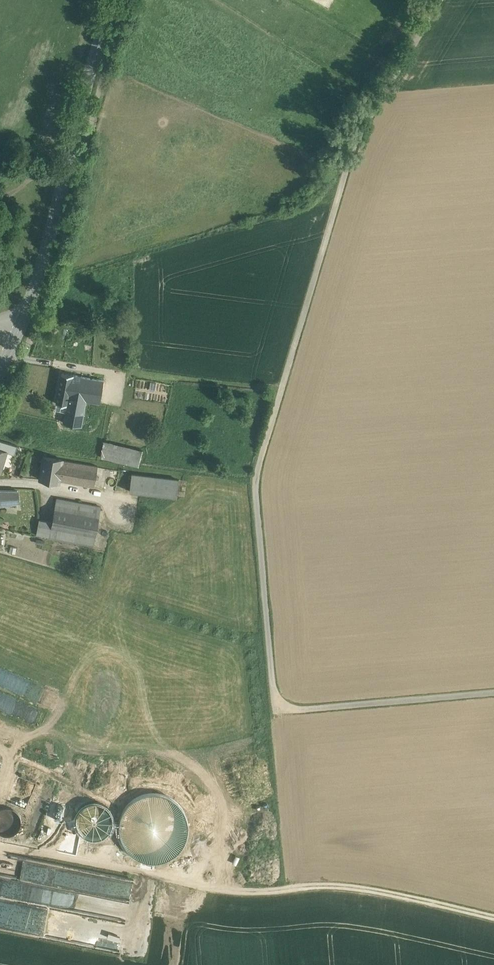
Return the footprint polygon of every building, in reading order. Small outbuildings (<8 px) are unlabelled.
[(75,409),(66,407),(63,423),(81,426),(86,401),(99,403),(104,380),(85,377),(86,373),(82,372),(81,377),(75,409)] [(81,377),(62,374),(56,403),(67,405),(66,407),(75,409),(81,377)] [(110,420),(91,415),(82,454),(101,459),(102,457),(105,442),(110,420)] [(0,441),(0,449),(6,451),(6,452),(15,454),(17,446),(0,441)] [(142,451),(105,442),(102,457),(130,463),(138,465),(142,451)] [(62,460),(44,457),(40,479),(58,482),(59,480),(62,460)] [(98,466),(62,460),(59,480),(94,487),(98,466)] [(179,480),(131,474),(129,491),(177,496),(179,480)] [(0,490),(0,496),(2,506),(19,503),(17,490),(0,490)] [(101,508),(56,500),(52,522),(39,520),(36,535),(93,545),(98,525),(101,508)] [(98,525),(93,545),(93,546),(128,553),(132,531),(98,525)] [(22,822),(21,816),(18,812),(13,809),(8,808),(2,809),(0,811),(0,833),(3,835),(8,836),(13,835),(18,832),(21,827),(22,822)]
